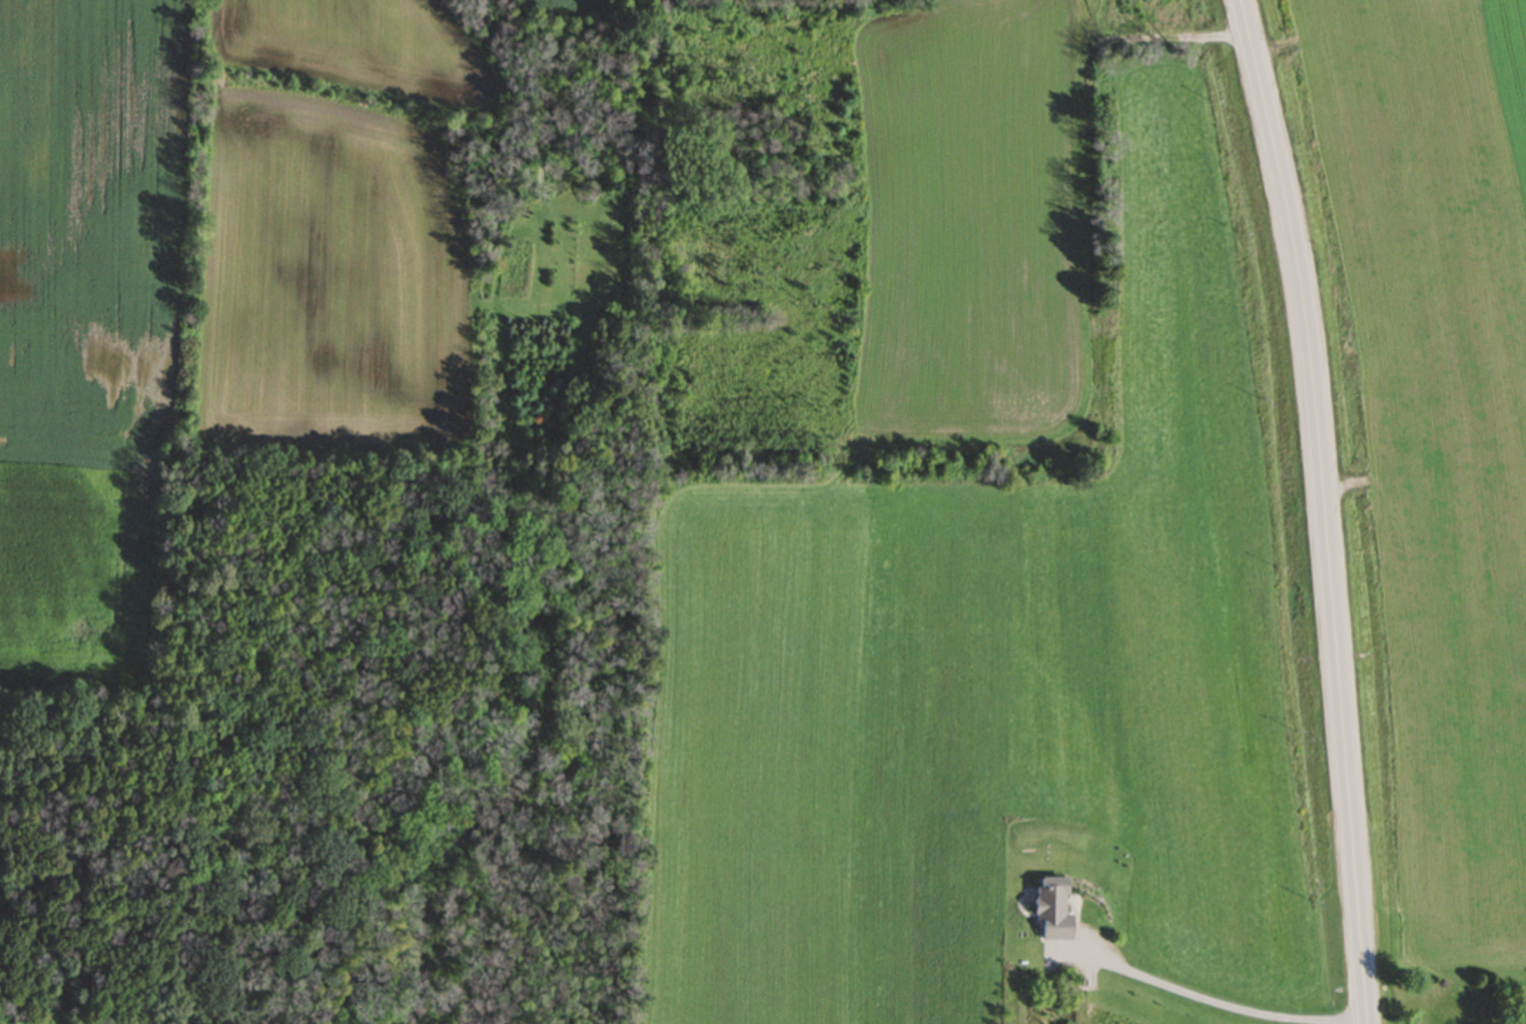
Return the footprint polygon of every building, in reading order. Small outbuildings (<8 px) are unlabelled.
[(1033,942),(1070,943),(1070,916),(1062,916),(1063,880),(1034,879),(1033,942)]
